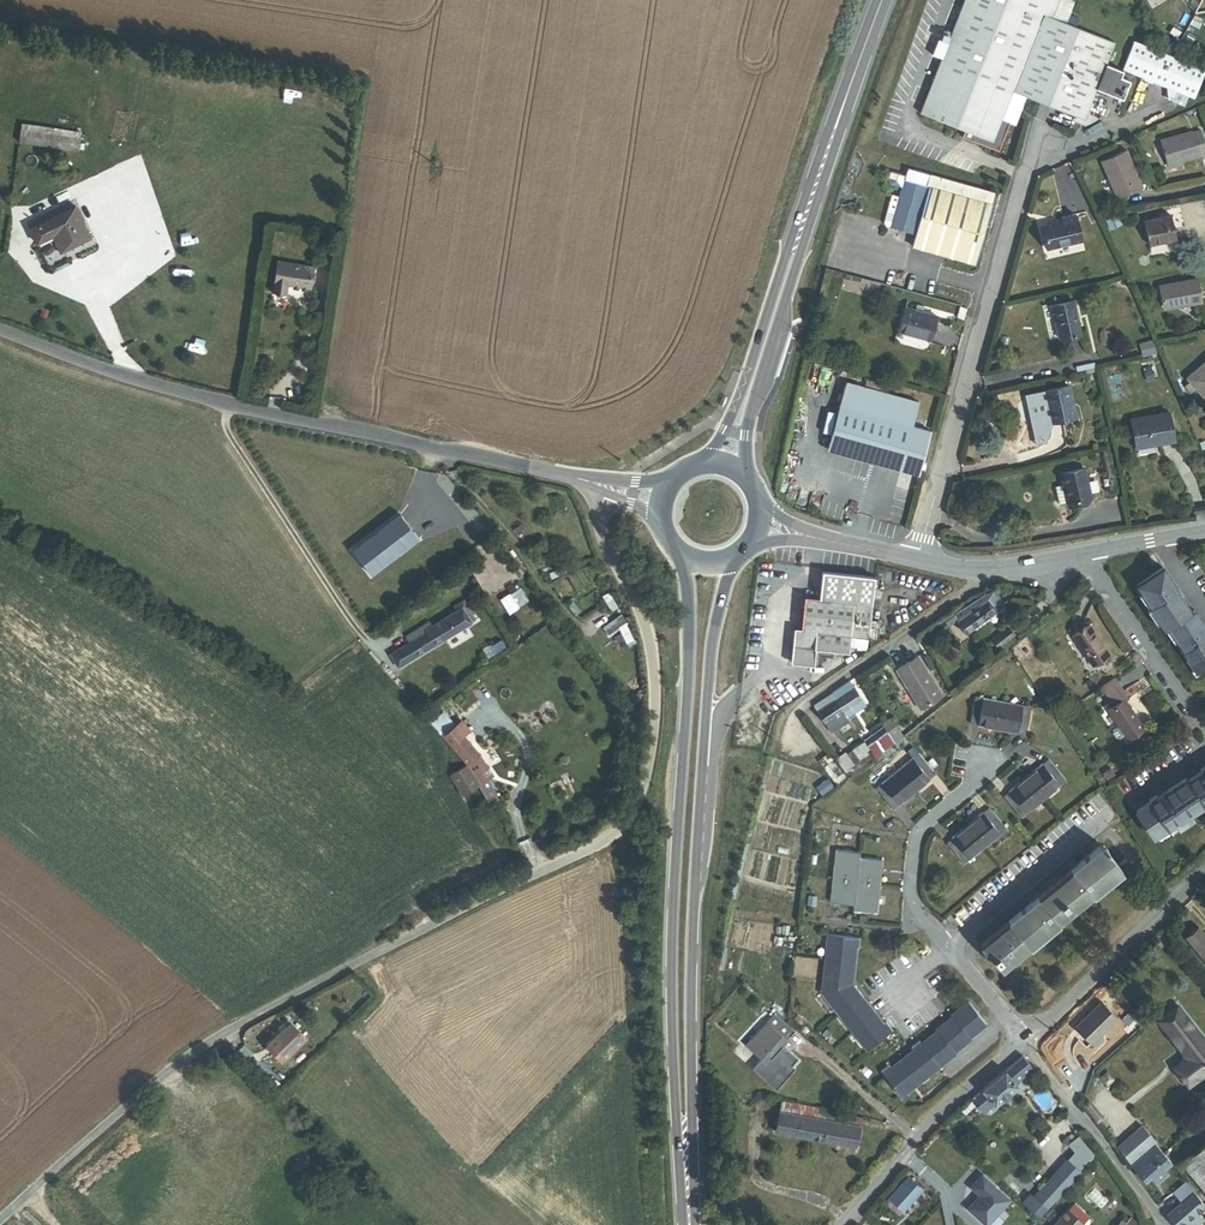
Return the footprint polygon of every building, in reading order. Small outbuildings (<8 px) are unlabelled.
[(1077,18),(1068,14),(1073,2),(1068,0),(965,0),(920,113),(965,131),(982,138),(980,144),(983,145),(983,146),(997,152),(1008,123),(1014,126),(1025,97),(1083,120),(1095,89),(1121,99),(1128,81),(1119,77),(1121,71),(1105,64),(1113,42),(1073,26),(1077,18)] [(1204,68),(1133,40),(1122,68),(1166,86),(1188,94),(1193,96),(1204,68)] [(1184,104),(1188,94),(1166,86),(1167,98),(1184,104)] [(22,144),(80,154),(83,136),(25,127),(22,144)] [(982,138),(965,131),(962,138),(983,146),(983,145),(980,144),(982,138)] [(1204,153),(1204,143),(1201,131),(1193,134),(1192,132),(1160,141),(1168,166),(1183,162),(1200,157),(1199,155),(1204,153)] [(1121,198),(1142,188),(1126,151),(1101,162),(1109,180),(1112,178),(1121,198)] [(858,167),(869,171),(873,162),(861,158),(858,167)] [(1169,170),(1184,166),(1183,162),(1168,166),(1169,170)] [(974,265),(989,212),(992,213),(994,206),(991,205),(995,189),(908,165),(905,177),(890,173),(887,185),(903,189),(900,199),(892,196),(888,210),(889,210),(885,223),(887,227),(891,228),(916,235),(912,248),(974,265)] [(1118,199),(1121,198),(1112,178),(1109,180),(1118,199)] [(871,206),(874,202),(878,188),(867,184),(863,198),(863,202),(866,206),(871,206)] [(59,249),(86,235),(71,204),(29,224),(38,242),(52,234),(59,249)] [(1047,250),(1081,242),(1074,216),(1062,219),(1063,222),(1042,227),(1047,250)] [(1149,246),(1176,240),(1171,216),(1144,222),(1149,246)] [(309,288),(313,267),(278,261),(273,291),(274,291),(274,292),(276,296),(281,296),(284,294),(284,292),(286,293),(287,284),(293,285),(299,286),(301,286),(307,287),(309,288)] [(1182,307),(1201,303),(1197,280),(1160,287),(1164,306),(1181,303),(1182,307)] [(1060,340),(1080,335),(1073,303),(1053,307),(1060,340)] [(957,320),(963,321),(966,310),(959,308),(957,320)] [(900,332),(930,340),(936,317),(922,314),(915,312),(906,310),(900,332)] [(1203,398),(1204,396),(1204,363),(1187,379),(1190,382),(1184,387),(1191,394),(1196,389),(1203,398)] [(1149,365),(1141,368),(1145,383),(1153,380),(1149,365)] [(881,394),(882,388),(862,382),(860,388),(881,394)] [(936,434),(912,427),(918,404),(881,394),(860,388),(846,384),(828,450),(924,476),(936,434)] [(1051,425),(1076,419),(1069,388),(1044,394),(1051,425)] [(1137,449),(1173,442),(1167,413),(1131,420),(1137,449)] [(1068,505),(1090,501),(1084,471),(1059,477),(1061,489),(1065,488),(1068,505)] [(1068,505),(1065,488),(1061,489),(1054,491),(1057,508),(1068,505)] [(570,493),(563,495),(567,513),(574,512),(570,493)] [(417,545),(395,516),(348,550),(370,580),(417,545)] [(555,566),(551,557),(548,558),(545,550),(533,555),(541,572),(555,566)] [(1193,609),(1190,611),(1175,590),(1177,589),(1162,567),(1135,586),(1150,607),(1149,608),(1164,630),(1167,628),(1182,649),(1180,650),(1195,672),(1204,665),(1204,627),(1193,609)] [(872,608),(875,578),(822,573),(820,600),(805,598),(802,630),(795,630),(791,664),(818,666),(819,651),(849,654),(849,647),(850,637),(861,638),(868,638),(872,608)] [(955,616),(966,633),(1004,607),(994,592),(984,596),(955,616)] [(519,611),(510,597),(500,603),(508,617),(519,611)] [(462,615),(469,611),(466,607),(460,611),(462,615)] [(875,639),(878,608),(872,608),(868,638),(875,639)] [(389,656),(398,670),(476,623),(469,611),(462,615),(460,611),(432,627),(430,624),(404,639),(408,645),(389,656)] [(1093,666),(1109,656),(1089,626),(1073,637),(1093,666)] [(993,640),(999,648),(1013,637),(1007,629),(993,640)] [(860,648),(861,638),(850,637),(849,647),(860,648)] [(921,709),(940,697),(917,659),(898,671),(921,709)] [(1195,672),(1204,686),(1204,665),(1195,672)] [(847,717),(866,705),(854,687),(851,689),(848,683),(832,694),(847,717)] [(829,729),(847,717),(832,694),(813,706),(817,712),(816,712),(824,725),(826,724),(829,729)] [(971,723),(998,728),(1003,703),(976,698),(971,723)] [(1128,740),(1144,730),(1124,700),(1108,710),(1128,740)] [(998,728),(1025,734),(1030,708),(1003,703),(998,728)] [(432,726),(443,739),(454,729),(443,716),(432,726)] [(455,729),(463,738),(469,733),(461,724),(455,729)] [(467,766),(479,755),(463,738),(455,729),(454,728),(454,729),(443,739),(467,766)] [(875,760),(895,744),(888,734),(884,728),(863,742),(869,751),(875,760)] [(895,744),(902,739),(895,729),(888,734),(895,744)] [(868,755),(866,753),(869,751),(863,742),(852,750),(860,761),(868,755)] [(846,755),(853,766),(860,761),(852,750),(846,755)] [(914,792),(935,775),(918,754),(917,755),(912,759),(897,772),(914,792)] [(848,770),(853,766),(846,755),(840,759),(848,770)] [(1043,799),(1066,781),(1065,780),(1057,771),(1048,760),(1026,779),(1043,799)] [(837,784),(844,779),(835,766),(827,771),(837,784)] [(479,785),(468,767),(449,778),(461,798),(480,787),(479,785)] [(1069,777),(1062,768),(1057,771),(1065,780),(1069,777)] [(1152,838),(1165,829),(1167,832),(1176,826),(1178,829),(1194,818),(1191,814),(1204,805),(1204,806),(1204,768),(1187,780),(1185,778),(1165,792),(1164,790),(1157,795),(1158,796),(1134,812),(1152,838)] [(893,810),(914,792),(897,772),(876,789),(893,810)] [(1003,798),(1021,818),(1043,799),(1026,779),(1003,798)] [(488,803),(497,798),(487,780),(479,785),(480,787),(488,803)] [(833,789),(828,782),(820,788),(826,795),(833,789)] [(968,827),(984,847),(1005,829),(989,809),(968,827)] [(963,864),(984,847),(968,827),(947,844),(963,864)] [(982,946),(1001,969),(1120,870),(1100,847),(1086,859),(1056,884),(1010,922),(982,946)] [(833,880),(856,882),(858,860),(859,853),(836,851),(833,880)] [(856,882),(878,884),(880,862),(858,860),(856,882)] [(831,903),(854,905),(856,882),(833,880),(831,903)] [(854,911),(875,913),(878,884),(856,882),(854,905),(854,911)] [(1199,928),(1185,939),(1204,963),(1204,935),(1199,928)] [(825,962),(853,965),(854,950),(858,950),(859,940),(827,936),(825,950),(827,951),(825,962)] [(823,981),(851,984),(853,965),(825,962),(823,981)] [(855,988),(850,991),(851,984),(823,981),(822,994),(821,994),(834,1010),(835,1009),(840,1015),(861,999),(862,997),(855,988)] [(854,1032),(874,1015),(861,999),(840,1015),(854,1032)] [(787,1041),(794,1033),(759,1000),(752,1008),(767,1022),(745,1045),(771,1069),(775,1064),(771,1061),(774,1058),(776,1060),(784,1052),(781,1049),(788,1042),(787,1041)] [(969,1037),(985,1024),(967,1002),(952,1015),(953,1016),(969,1037)] [(1074,1028),(1091,1045),(1117,1019),(1100,1002),(1074,1028)] [(1204,1074),(1204,1044),(1177,1007),(1158,1021),(1186,1058),(1174,1068),(1188,1087),(1204,1074)] [(858,1041),(866,1051),(892,1031),(886,1024),(883,1026),(874,1015),(854,1032),(860,1040),(858,1041)] [(970,1038),(969,1037),(953,1016),(936,1030),(937,1032),(953,1052),(970,1038)] [(303,1040),(285,1023),(280,1028),(285,1032),(272,1046),(285,1059),(303,1040)] [(954,1053),(953,1052),(937,1032),(921,1044),(938,1066),(954,1053)] [(930,1076),(940,1068),(938,1066),(921,1044),(919,1042),(911,1048),(913,1050),(902,1059),(919,1081),(928,1074),(930,1076)] [(1005,1071),(1015,1083),(1032,1069),(1022,1056),(1005,1071)] [(914,1088),(912,1086),(919,1081),(902,1059),(891,1068),(889,1065),(881,1071),(902,1097),(914,1088)] [(994,1105),(995,1106),(1018,1087),(1015,1083),(1005,1071),(982,1090),(994,1105)] [(984,1113),(994,1105),(982,1090),(972,1098),(984,1113)] [(825,1120),(827,1111),(781,1102),(775,1132),(856,1148),(860,1126),(825,1120)] [(1096,1122),(1101,1118),(1089,1102),(1084,1105),(1096,1122)] [(825,1120),(860,1126),(862,1118),(827,1111),(825,1120)] [(1131,1165),(1155,1144),(1157,1142),(1142,1126),(1117,1149),(1131,1165)] [(1092,1155),(1078,1137),(1072,1143),(1086,1160),(1092,1155)] [(1171,1162),(1155,1144),(1131,1165),(1142,1177),(1148,1172),(1158,1183),(1168,1174),(1163,1169),(1171,1162)] [(1181,1165),(1204,1193),(1204,1145),(1181,1165)] [(1036,1198),(1049,1209),(1081,1174),(1068,1162),(1036,1198)] [(911,1206),(915,1209),(925,1199),(921,1195),(924,1192),(908,1177),(888,1198),(889,1199),(903,1212),(905,1213),(911,1206)] [(969,1209),(983,1224),(987,1224),(1012,1202),(983,1178),(971,1189),(984,1199),(969,1209)] [(1175,1195),(1180,1201),(1192,1192),(1187,1185),(1175,1195)] [(1108,1202),(1095,1189),(1088,1196),(1101,1210),(1108,1202)] [(1197,1214),(1204,1207),(1194,1194),(1166,1217),(1172,1224),(1197,1224),(1194,1221),(1199,1217),(1197,1214)] [(884,1205),(898,1218),(903,1212),(889,1199),(884,1205)] [(1087,1220),(1073,1207),(1062,1218),(1061,1217),(1054,1224),(1082,1224),(1087,1220)]
